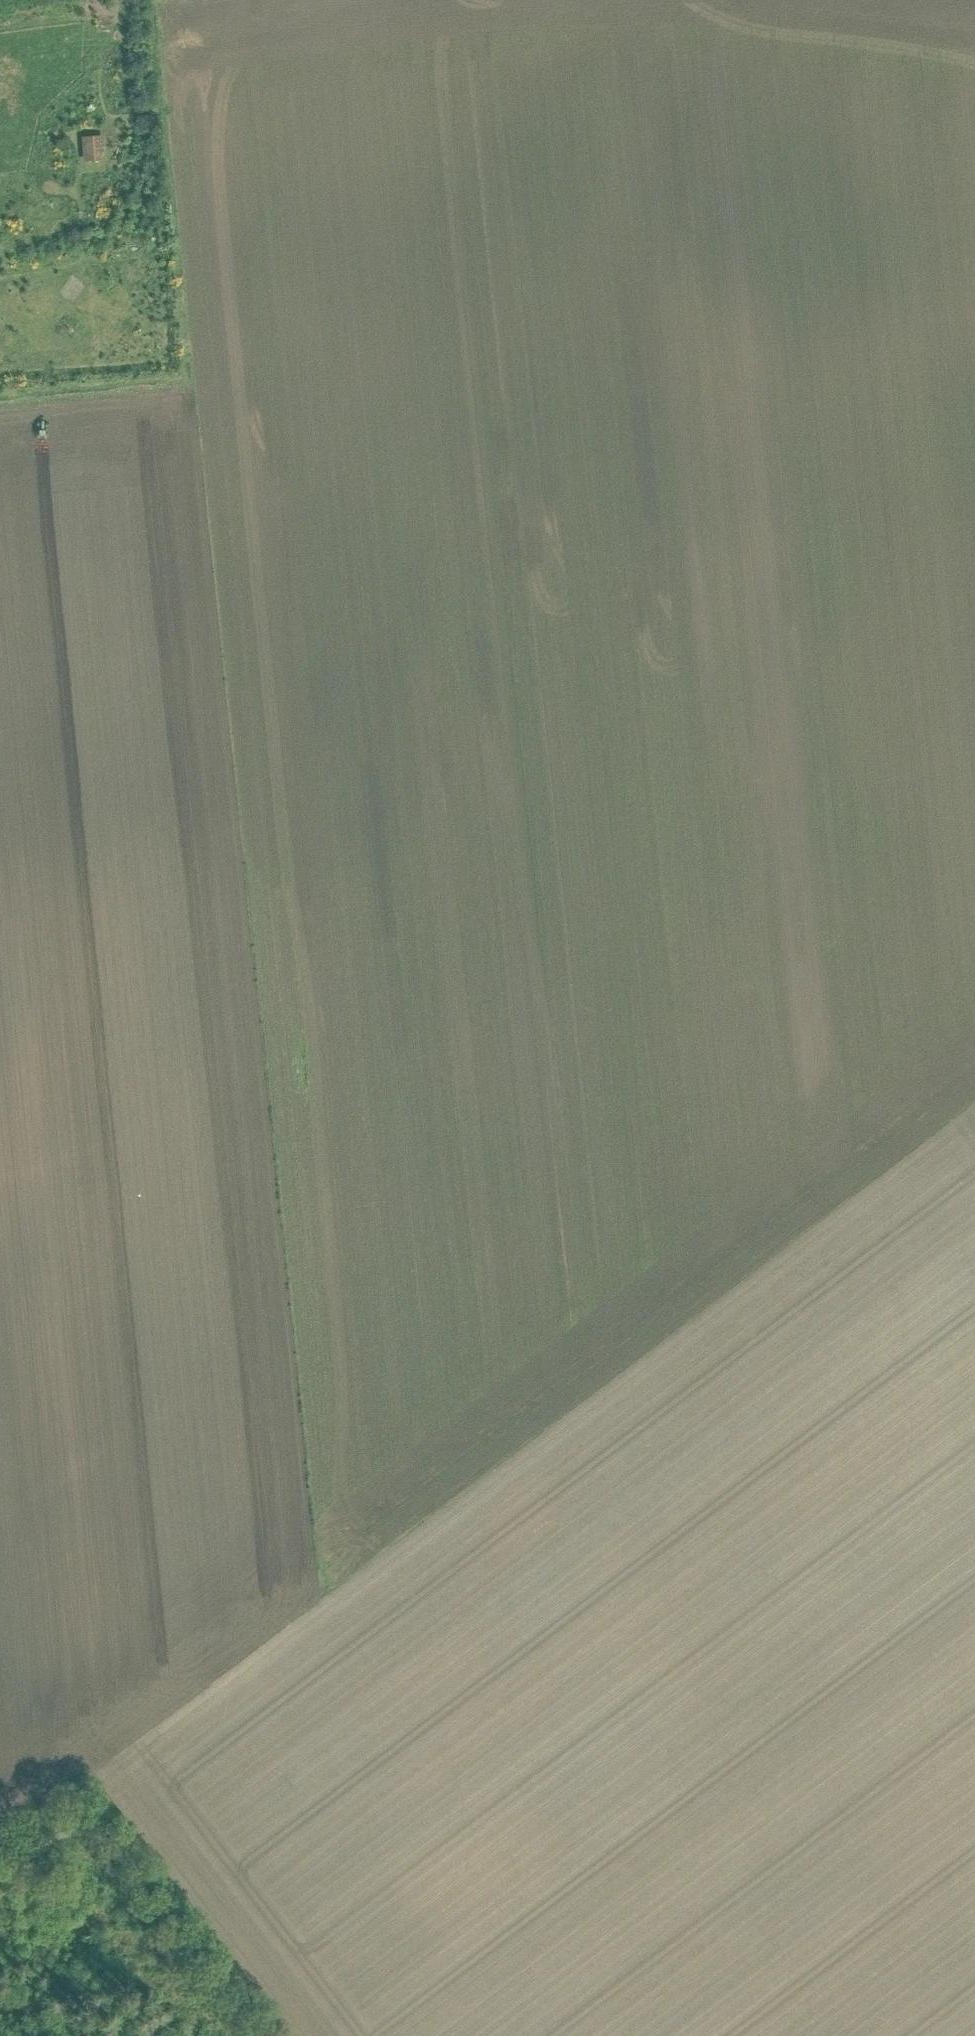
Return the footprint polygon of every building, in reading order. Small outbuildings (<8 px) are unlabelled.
[(105,137),(83,138),(85,163),(106,161),(105,137)]
